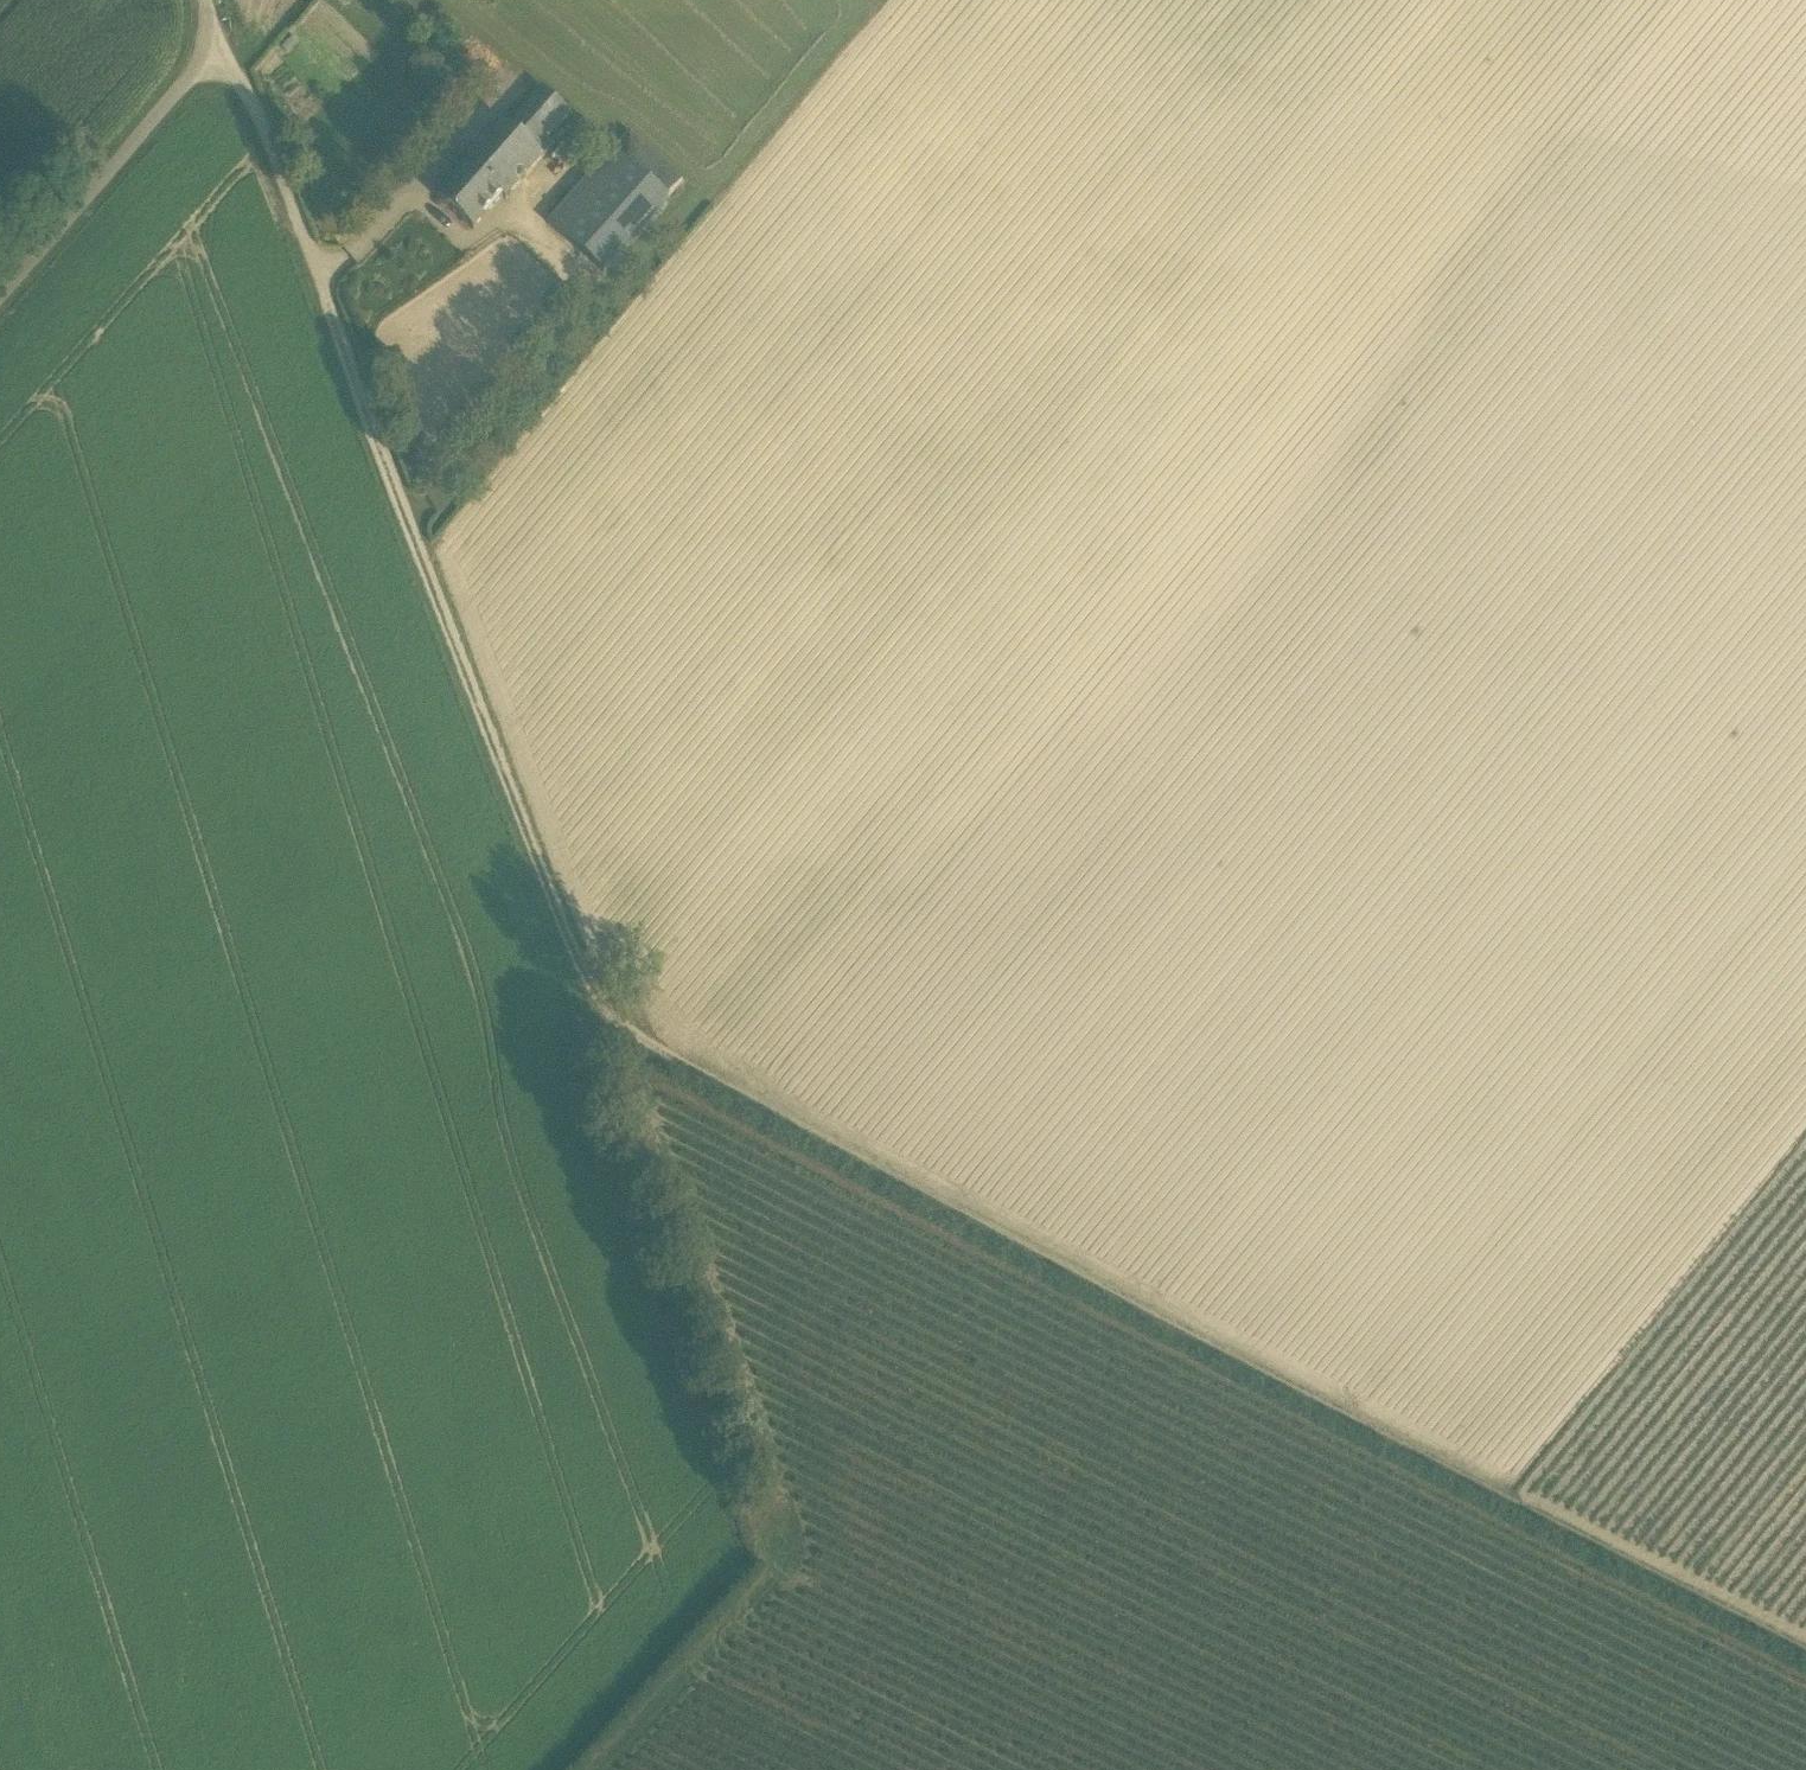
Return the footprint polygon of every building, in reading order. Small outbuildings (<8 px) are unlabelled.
[(467,155),(466,154),(465,153),(454,166),(461,173),(439,199),(474,230),(502,198),(507,202),(547,160),(541,154),(553,141),(549,138),(571,114),(547,93),(543,88),(509,124),(502,118),(467,155)] [(550,224),(556,229),(604,273),(667,201),(662,197),(681,176),(642,140),(633,132),(550,224)]
